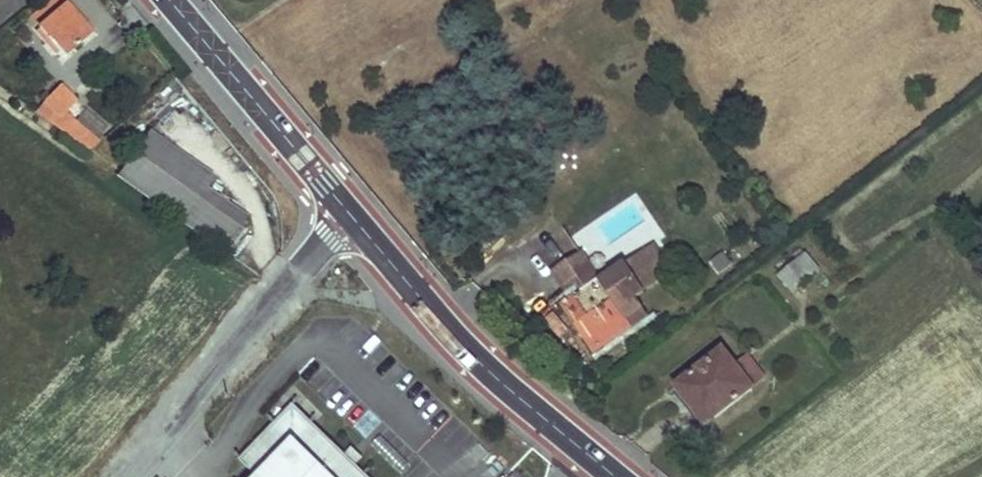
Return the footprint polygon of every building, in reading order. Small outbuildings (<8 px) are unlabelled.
[(58,0),(50,0),(29,18),(61,56),(74,45),(87,34),(58,0)] [(67,101),(46,87),(30,110),(87,150),(99,140),(59,114),(67,101)] [(211,179),(148,132),(116,177),(219,252),(243,220),(203,190),(211,179)] [(595,350),(608,341),(621,332),(610,315),(667,277),(648,250),(565,305),(595,350)] [(807,254),(781,274),(794,291),(821,271),(807,254)] [(676,386),(691,405),(706,424),(753,387),(723,349),(676,386)] [(292,405),(238,461),(254,476),(366,476),(292,405)]
